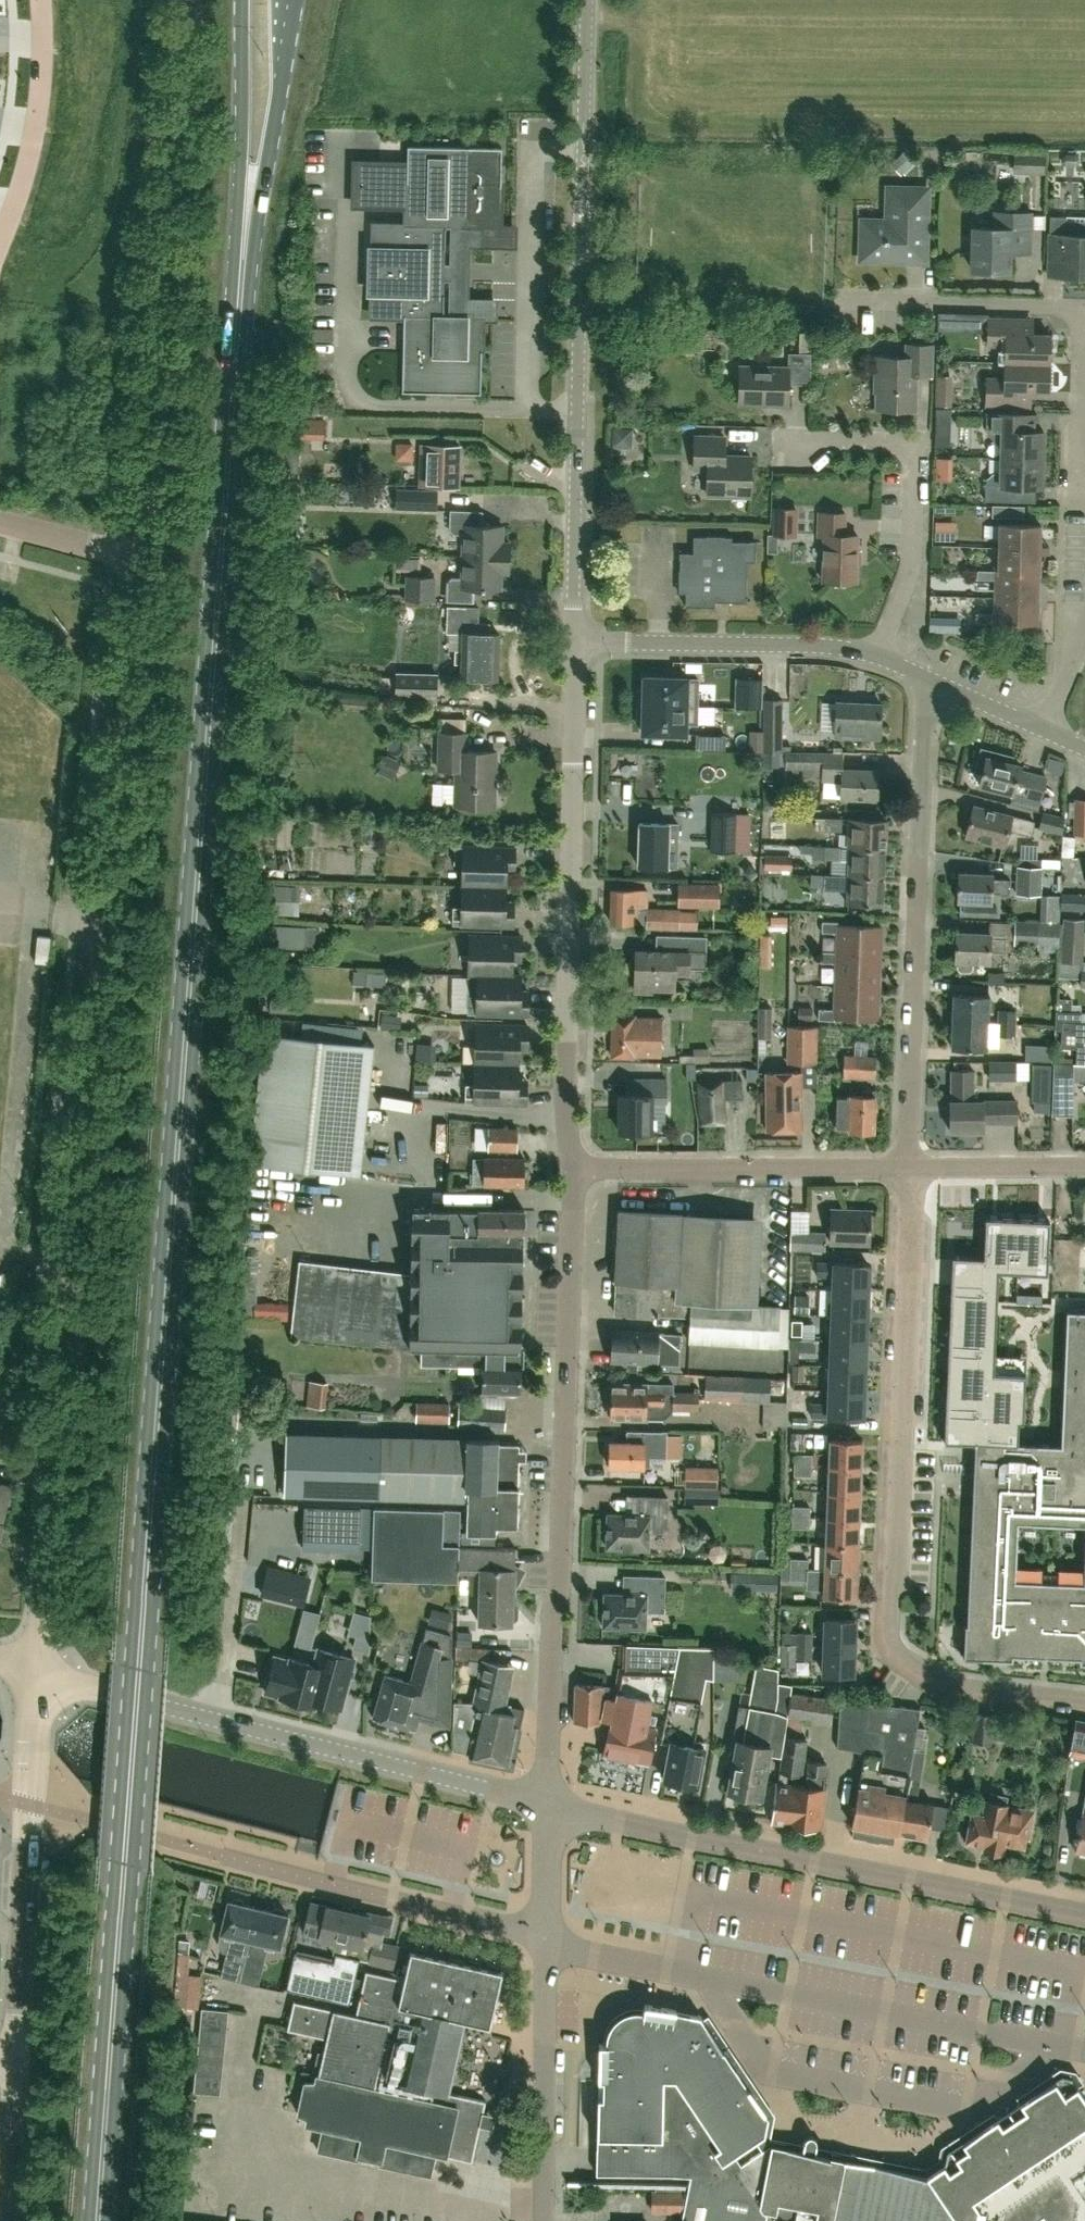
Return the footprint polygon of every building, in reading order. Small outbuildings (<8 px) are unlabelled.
[(408,163),(355,161),(354,204),(414,206),(414,225),(413,226),(446,227),(447,227),(469,227),(470,147),(409,145),(408,163)] [(906,147),(889,162),(901,175),(905,171),(907,173),(910,171),(912,174),(915,170),(913,168),(919,162),(906,147)] [(1014,173),(1045,174),(1046,153),(1015,152),(1014,173)] [(1063,182),(1063,200),(1084,201),(1084,182),(1063,182)] [(926,190),(890,189),(889,222),(864,221),(862,258),(902,259),(902,258),(905,246),(925,246),(926,190)] [(1004,228),(974,227),(973,270),(975,270),(977,273),(988,274),(990,270),(1009,271),(1009,252),(1014,247),(1030,247),(1031,213),(1004,212),(1004,228)] [(1050,216),(1049,276),(1084,277),(1084,217),(1050,216)] [(413,226),(414,225),(374,224),(374,253),(369,252),(369,287),(373,287),(372,316),(405,316),(444,317),(444,315),(445,315),(446,278),(452,278),(452,264),(446,264),(447,227),(446,227),(413,226)] [(405,316),(405,317),(403,391),(481,393),(483,316),(445,315),(444,315),(444,317),(405,316)] [(1005,362),(1050,363),(1051,334),(1023,334),(1024,319),(989,318),(988,344),(1006,344),(1005,362)] [(312,340),(334,340),(334,329),(312,328),(312,340)] [(932,375),(933,345),(907,344),(906,357),(876,357),(875,391),(877,391),(877,408),(916,409),(917,374),(932,375)] [(789,384),(810,384),(811,354),(789,353),(789,366),(740,365),(739,401),(772,402),(772,406),(788,406),(789,384)] [(1050,363),(1005,362),(1005,379),(987,379),(986,405),(1021,406),(1022,391),(1049,392),(1050,363)] [(1038,415),(1018,414),(987,413),(986,430),(989,430),(989,435),(995,441),(1002,441),(1002,457),(1043,458),(1044,430),(1037,430),(1038,415)] [(613,428),(612,448),(632,449),(633,429),(613,428)] [(392,451),(392,437),(368,436),(367,450),(392,451)] [(750,496),(751,456),(724,456),(725,437),(696,436),(695,469),(709,470),(708,495),(750,496)] [(421,484),(459,486),(460,446),(423,444),(421,484)] [(987,479),(987,485),(986,485),(985,500),(1016,501),(1016,486),(1042,487),(1043,458),(1002,457),(1001,474),(993,474),(987,479)] [(396,509),(436,510),(436,489),(396,488),(396,509)] [(1025,506),(993,505),(992,516),(1024,517),(1025,506)] [(774,508),(774,530),(796,530),(796,508),(774,508)] [(463,556),(509,557),(510,542),(503,542),(503,526),(483,525),(483,510),(450,509),(450,529),(453,533),(464,534),(463,556)] [(823,580),(856,581),(857,535),(844,534),(844,513),(819,513),(818,535),(824,535),(823,580)] [(935,521),(935,542),(955,542),(955,521),(935,521)] [(999,547),(1049,549),(1049,545),(1040,545),(1041,524),(1000,523),(999,547)] [(686,593),(686,606),(715,606),(715,601),(746,601),(747,561),(755,561),(756,541),(733,541),(733,537),(694,536),(694,553),(680,553),(680,593),(686,593)] [(999,547),(999,570),(1040,571),(1040,552),(1049,552),(1049,549),(999,547)] [(509,557),(463,556),(462,577),(452,577),(448,581),(447,586),(501,589),(502,572),(509,572),(509,557)] [(1040,571),(999,570),(996,570),(996,571),(978,570),(978,579),(996,579),(995,596),(1039,597),(1040,571)] [(407,599),(434,600),(435,576),(408,575),(407,599)] [(1039,597),(995,596),(995,613),(977,613),(976,621),(995,622),(1038,624),(1039,597)] [(939,599),(939,612),(985,611),(985,598),(939,599)] [(466,616),(466,606),(447,605),(447,607),(448,607),(447,615),(466,616)] [(466,616),(447,615),(447,632),(463,633),(462,650),(455,650),(455,663),(462,663),(461,677),(498,678),(499,633),(489,633),(490,623),(478,622),(479,607),(466,606),(466,616)] [(930,617),(929,632),(942,632),(943,617),(930,617)] [(396,676),(396,688),(437,689),(437,677),(396,676)] [(639,704),(698,705),(699,679),(688,678),(688,677),(644,676),(644,689),(639,689),(639,704)] [(763,679),(750,679),(736,678),(736,706),(762,707),(763,679)] [(274,689),(271,707),(285,708),(287,691),(274,689)] [(338,696),(337,705),(369,709),(370,700),(338,696)] [(765,698),(764,731),(764,752),(781,752),(782,699),(765,698)] [(880,738),(882,704),(836,702),(835,736),(880,738)] [(698,705),(639,704),(639,719),(643,719),(643,733),(686,734),(687,723),(697,723),(698,705)] [(764,752),(764,731),(750,731),(750,751),(764,752)] [(440,732),(439,769),(456,770),(456,805),(495,806),(496,752),(466,751),(466,732),(440,732)] [(725,735),(697,735),(697,748),(725,748),(725,735)] [(1003,760),(1004,754),(982,748),(976,771),(984,772),(981,785),(1014,793),(1015,792),(1042,798),(1046,776),(1020,769),(1021,765),(1003,760)] [(844,761),(843,761),(843,751),(814,751),(814,752),(786,752),(786,767),(813,768),(824,768),(824,781),(842,781),(841,796),(879,797),(880,768),(861,768),(861,762),(844,762),(844,761)] [(771,790),(763,790),(763,808),(781,808),(781,799),(771,790)] [(1084,834),(1084,799),(1076,799),(1075,833),(1084,834)] [(1031,835),(1035,822),(1013,816),(1013,815),(975,805),(966,836),(1005,846),(1009,829),(1031,835)] [(1043,810),(1038,828),(1062,834),(1064,816),(1043,810)] [(711,812),(710,850),(735,851),(736,812),(711,812)] [(842,817),(825,817),(825,830),(841,830),(842,817)] [(850,847),(885,849),(886,819),(855,818),(854,831),(851,831),(850,847)] [(677,824),(673,824),(642,823),(641,841),(641,865),(676,866),(677,824)] [(515,873),(515,863),(516,848),(455,846),(454,864),(463,864),(463,885),(506,886),(506,873),(515,873)] [(841,846),(811,846),(811,858),(840,859),(841,846)] [(885,849),(850,847),(850,848),(854,848),(853,859),(850,859),(850,874),(853,874),(853,875),(884,876),(885,849)] [(765,869),(787,871),(788,856),(765,854),(765,869)] [(1068,871),(1067,858),(1048,859),(1049,872),(1068,871)] [(1042,867),(1016,865),(1015,893),(1041,895),(1042,867)] [(999,917),(1000,893),(1009,893),(1009,879),(994,878),(994,873),(960,872),(959,916),(999,917)] [(850,874),(823,873),(823,890),(849,891),(849,904),(883,905),(884,876),(853,875),(853,874),(850,874)] [(678,906),(719,907),(720,884),(679,884),(678,906)] [(268,885),(267,915),(294,916),(295,886),(268,885)] [(506,886),(463,885),(462,907),(453,906),(453,924),(514,926),(514,910),(514,901),(506,901),(506,886)] [(649,907),(648,909),(640,909),(640,890),(613,889),(612,922),(646,923),(646,928),(679,929),(680,909),(649,907)] [(1060,909),(1084,910),(1084,894),(1061,893),(1060,909)] [(787,916),(771,916),(771,925),(769,925),(769,930),(787,930),(787,916)] [(1063,922),(1060,922),(1059,951),(1059,962),(1084,963),(1084,962),(1083,962),(1084,919),(1063,918),(1063,922)] [(821,954),(881,957),(882,927),(839,925),(839,921),(823,920),(822,931),(838,932),(837,951),(821,950),(821,954)] [(1015,921),(1014,944),(1038,945),(1038,950),(1059,951),(1060,922),(1059,922),(1015,921)] [(306,927),(279,926),(278,948),(305,949),(306,927)] [(992,938),(992,932),(958,931),(956,960),(959,960),(958,968),(961,970),(971,971),(974,968),(974,961),(991,962),(991,953),(1006,953),(1007,939),(992,938)] [(771,959),(771,935),(760,934),(760,959),(771,959)] [(522,963),(522,952),(522,936),(470,935),(469,974),(521,976),(521,975),(513,975),(513,962),(522,963)] [(636,973),(636,981),(653,981),(652,989),(674,989),(674,973),(674,972),(689,972),(689,968),(706,968),(706,935),(670,935),(670,950),(636,950),(636,973)] [(881,957),(821,954),(821,961),(836,962),(835,985),(879,988),(881,957)] [(1059,962),(1058,985),(1070,986),(1070,977),(1081,978),(1081,986),(1084,986),(1084,971),(1084,963),(1059,962)] [(367,972),(366,986),(385,987),(386,973),(367,972)] [(521,976),(469,974),(468,1013),(529,1015),(530,990),(521,989),(521,976)] [(879,988),(835,985),(834,1009),(818,1008),(818,1019),(834,1020),(834,1016),(878,1018),(879,988)] [(954,1021),(988,1021),(990,995),(955,995),(954,1021)] [(1072,999),(1057,998),(1057,1012),(1072,1012),(1072,1004),(1072,999)] [(759,1007),(758,1037),(772,1038),(773,1008),(759,1007)] [(799,1007),(798,1019),(813,1020),(813,1008),(799,1007)] [(997,1022),(1016,1022),(1017,1010),(998,1009),(997,1022)] [(1057,1012),(1056,1029),(1061,1029),(1061,1047),(1070,1048),(1077,1048),(1076,1063),(1084,1063),(1084,1023),(1081,1023),(1081,1013),(1072,1012),(1057,1012)] [(382,1014),(380,1029),(400,1031),(402,1017),(382,1014)] [(663,1056),(664,1018),(636,1017),(636,1016),(613,1015),(612,1057),(635,1057),(635,1055),(663,1056)] [(988,1021),(954,1021),(953,1049),(987,1049),(988,1021)] [(1015,1036),(1016,1022),(997,1022),(1000,1022),(999,1036),(1015,1036)] [(476,1024),(475,1063),(519,1064),(519,1050),(528,1051),(528,1041),(529,1025),(476,1024)] [(816,1026),(788,1025),(788,1062),(816,1062),(816,1026)] [(374,1044),(265,1033),(251,1163),(360,1175),(374,1044)] [(1026,1044),(1025,1059),(1053,1061),(1053,1045),(1026,1044)] [(875,1078),(876,1056),(845,1054),(844,1076),(875,1078)] [(989,1060),(989,1071),(989,1079),(1016,1080),(1016,1060),(989,1060)] [(1076,1063),(1055,1062),(1054,1113),(1074,1113),(1076,1063)] [(519,1064),(475,1063),(475,1084),(466,1084),(466,1102),(527,1104),(527,1078),(519,1078),(519,1064)] [(1050,1102),(1052,1064),(1033,1063),(1031,1101),(1050,1102)] [(758,1080),(757,1068),(747,1068),(746,1080),(758,1080)] [(1017,1123),(1017,1101),(975,1100),(975,1071),(953,1071),(953,1101),(951,1101),(951,1131),(985,1131),(985,1123),(1017,1123)] [(803,1130),(802,1086),(802,1072),(767,1072),(767,1122),(774,1121),(774,1131),(803,1130)] [(668,1102),(668,1081),(627,1080),(627,1095),(620,1095),(620,1133),(653,1133),(653,1102),(668,1102)] [(725,1099),(735,1099),(733,1082),(700,1084),(702,1127),(725,1125),(725,1099)] [(462,1086),(438,1083),(436,1096),(461,1099),(462,1086)] [(875,1131),(876,1090),(865,1089),(865,1096),(850,1096),(850,1097),(838,1096),(837,1129),(850,1130),(875,1131)] [(518,1128),(489,1128),(489,1149),(517,1150),(518,1128)] [(525,1159),(473,1158),(473,1184),(524,1186),(525,1159)] [(412,1274),(412,1349),(415,1349),(422,1349),(458,1350),(458,1352),(484,1353),(484,1350),(520,1351),(520,1350),(523,1234),(524,1234),(478,1233),(478,1248),(448,1247),(449,1208),(414,1207),(412,1274)] [(479,1209),(449,1208),(448,1247),(478,1248),(478,1233),(524,1234),(525,1209),(479,1208),(479,1209)] [(753,1216),(620,1209),(617,1281),(619,1281),(618,1314),(690,1317),(688,1342),(778,1347),(778,1346),(788,1346),(789,1346),(789,1339),(789,1320),(790,1308),(780,1308),(780,1305),(749,1303),(753,1216)] [(871,1210),(831,1209),(830,1242),(870,1243),(871,1210)] [(939,1213),(939,1240),(981,1240),(981,1213),(939,1213)] [(1060,1216),(1060,1231),(1074,1231),(1074,1217),(1060,1216)] [(945,1441),(964,1442),(975,1443),(967,1612),(967,1624),(965,1623),(965,1625),(964,1635),(960,1635),(959,1652),(963,1652),(963,1657),(964,1657),(1012,1659),(1013,1655),(1042,1656),(1050,1656),(1080,1657),(1079,1662),(1084,1662),(1084,1310),(1067,1310),(1064,1386),(1061,1438),(1061,1444),(1019,1443),(1019,1422),(1023,1422),(1026,1357),(1028,1357),(1028,1355),(995,1354),(999,1271),(1047,1273),(1050,1220),(986,1217),(984,1257),(964,1256),(953,1256),(952,1260),(945,1441)] [(790,1250),(825,1251),(826,1232),(790,1231),(790,1250)] [(300,1260),(291,1334),(412,1349),(412,1274),(300,1260)] [(835,1289),(869,1290),(869,1264),(819,1262),(818,1276),(835,1277),(835,1289)] [(835,1289),(820,1289),(819,1315),(830,1315),(868,1316),(869,1290),(835,1289)] [(1030,1302),(1030,1293),(1017,1293),(1017,1301),(1030,1302)] [(1043,1303),(1044,1294),(1030,1293),(1030,1302),(1043,1303)] [(805,1296),(795,1296),(795,1311),(805,1311),(805,1296)] [(255,1320),(288,1320),(288,1303),(255,1302),(255,1320)] [(868,1316),(830,1315),(829,1327),(833,1327),(832,1341),(867,1342),(868,1316)] [(802,1335),(802,1320),(790,1320),(790,1335),(802,1335)] [(636,1370),(637,1362),(679,1364),(680,1335),(660,1334),(660,1332),(615,1329),(613,1361),(629,1362),(629,1370),(636,1370)] [(827,1354),(827,1366),(866,1368),(867,1342),(832,1341),(832,1355),(827,1354)] [(458,1350),(422,1349),(421,1363),(483,1365),(482,1391),(519,1392),(520,1366),(522,1366),(523,1350),(520,1350),(520,1351),(484,1350),(484,1353),(458,1352),(458,1350)] [(793,1364),(792,1379),(803,1379),(804,1364),(793,1364)] [(866,1368),(827,1366),(827,1378),(831,1378),(831,1393),(865,1394),(866,1368)] [(771,1378),(706,1374),(704,1400),(770,1402),(771,1378)] [(309,1381),(306,1405),(326,1407),(328,1383),(309,1381)] [(694,1388),(694,1393),(675,1392),(675,1384),(649,1384),(649,1385),(613,1384),(612,1418),(648,1419),(648,1406),(674,1407),(674,1410),(701,1411),(702,1393),(699,1393),(699,1388),(694,1388)] [(814,1405),(814,1408),(792,1407),(792,1426),(819,1427),(819,1418),(864,1420),(865,1394),(831,1393),(830,1405),(814,1405)] [(445,1403),(416,1402),(416,1421),(444,1421),(445,1403)] [(459,1402),(457,1425),(505,1428),(506,1410),(474,1408),(474,1403),(459,1402)] [(628,1442),(612,1442),(611,1467),(646,1468),(646,1467),(652,1467),(652,1458),(668,1459),(670,1432),(629,1431),(628,1442)] [(380,1444),(304,1442),(303,1498),(378,1500),(378,1497),(468,1500),(467,1533),(462,1532),(461,1546),(494,1546),(494,1533),(495,1533),(496,1525),(517,1526),(519,1444),(498,1444),(498,1438),(380,1435),(380,1444)] [(831,1439),(830,1466),(862,1467),(863,1441),(831,1439)] [(794,1453),(794,1464),(812,1465),(812,1454),(794,1453)] [(812,1465),(794,1464),(794,1475),(811,1475),(812,1465)] [(719,1466),(692,1466),(685,1466),(685,1487),(692,1487),(719,1488),(719,1466)] [(830,1466),(829,1492),(861,1494),(862,1467),(830,1466)] [(11,1485),(0,1483),(0,1529),(11,1485)] [(829,1492),(828,1518),(859,1520),(861,1494),(829,1492)] [(641,1514),(610,1513),(609,1547),(651,1549),(652,1531),(669,1532),(671,1497),(641,1496),(641,1514)] [(360,1507),(304,1505),(303,1550),(359,1552),(360,1507)] [(793,1505),(792,1517),(810,1517),(810,1506),(793,1505)] [(927,1506),(928,1518),(944,1517),(943,1505),(927,1506)] [(459,1546),(460,1510),(374,1507),(371,1578),(458,1581),(458,1572),(458,1571),(459,1546)] [(810,1517),(792,1517),(792,1527),(809,1527),(810,1517)] [(859,1520),(828,1518),(827,1544),(858,1546),(859,1520)] [(858,1546),(827,1544),(826,1570),(826,1571),(857,1572),(858,1546)] [(459,1546),(458,1571),(481,1572),(480,1590),(515,1590),(526,1569),(515,1563),(515,1547),(494,1546),(461,1546),(459,1546)] [(807,1570),(807,1569),(808,1558),(790,1558),(790,1569),(807,1570)] [(310,1579),(268,1567),(261,1593),(303,1604),(310,1579)] [(807,1570),(790,1569),(790,1579),(807,1579),(807,1570)] [(807,1569),(807,1570),(807,1579),(807,1588),(825,1589),(825,1597),(856,1598),(857,1572),(826,1571),(826,1570),(807,1569)] [(481,1572),(458,1571),(458,1572),(469,1572),(468,1594),(480,1595),(479,1623),(512,1624),(512,1621),(516,1621),(518,1619),(518,1609),(516,1605),(512,1605),(513,1591),(515,1591),(515,1590),(480,1590),(481,1572)] [(750,1590),(777,1590),(777,1574),(750,1573),(750,1590)] [(631,1593),(607,1592),(605,1626),(648,1628),(649,1611),(666,1612),(667,1577),(638,1575),(637,1590),(635,1590),(631,1593)] [(432,1609),(427,1624),(448,1630),(452,1615),(432,1609)] [(827,1618),(826,1646),(854,1647),(855,1619),(827,1618)] [(385,1675),(373,1717),(416,1729),(419,1716),(449,1724),(452,1636),(426,1629),(418,1659),(431,1663),(424,1686),(385,1675)] [(458,1631),(457,1645),(472,1646),(473,1632),(458,1631)] [(797,1631),(797,1645),(812,1645),(813,1631),(797,1631)] [(369,1651),(369,1638),(357,1634),(354,1647),(369,1651)] [(781,1644),(780,1665),(796,1666),(796,1644),(781,1644)] [(605,1702),(604,1702),(604,1717),(611,1719),(604,1753),(650,1761),(657,1728),(655,1728),(658,1714),(666,1716),(680,1647),(638,1645),(638,1670),(620,1670),(616,1691),(618,1692),(617,1698),(607,1696),(605,1702)] [(812,1645),(797,1645),(796,1658),(812,1658),(812,1645)] [(456,1646),(456,1658),(468,1659),(469,1647),(456,1646)] [(854,1647),(826,1646),(825,1673),(853,1674),(854,1647)] [(666,1716),(667,1716),(662,1740),(671,1742),(664,1779),(698,1785),(705,1747),(705,1742),(690,1739),(703,1672),(713,1675),(714,1648),(680,1647),(666,1716)] [(280,1697),(314,1706),(315,1702),(341,1709),(355,1659),(319,1649),(314,1665),(290,1659),(290,1660),(275,1657),(266,1692),(280,1696),(280,1697)] [(455,1701),(452,1750),(469,1754),(508,1763),(516,1727),(521,1728),(525,1709),(501,1704),(510,1666),(485,1660),(475,1702),(455,1701)] [(756,1665),(754,1677),(749,1705),(740,1703),(731,1754),(735,1755),(729,1791),(741,1794),(741,1797),(762,1801),(771,1753),(783,1755),(786,1736),(788,1716),(778,1714),(780,1682),(777,1682),(778,1668),(756,1665)] [(887,1689),(897,1673),(886,1667),(876,1683),(887,1689)] [(780,1682),(778,1714),(788,1716),(789,1715),(792,1691),(793,1685),(780,1682)] [(604,1717),(604,1702),(604,1686),(577,1686),(575,1721),(604,1722),(604,1717)] [(792,1691),(789,1715),(802,1716),(810,1718),(832,1720),(835,1697),(792,1691)] [(906,1794),(920,1708),(840,1699),(837,1745),(867,1751),(854,1824),(857,1824),(855,1835),(895,1843),(897,1832),(898,1832),(904,1799),(907,1799),(908,1794),(906,1794)] [(904,1799),(898,1832),(900,1833),(900,1832),(929,1838),(935,1804),(918,1801),(926,1751),(915,1749),(922,1708),(920,1708),(906,1794),(908,1794),(907,1799),(904,1799)] [(994,1744),(994,1739),(1020,1740),(1020,1743),(1041,1745),(1042,1725),(1021,1723),(1021,1726),(995,1724),(996,1715),(977,1714),(975,1743),(994,1744)] [(1084,1757),(1084,1721),(1076,1719),(1070,1754),(1084,1757)] [(786,1736),(783,1755),(779,1782),(776,1782),(772,1822),(823,1828),(828,1787),(824,1787),(827,1761),(809,1760),(807,1779),(809,1779),(808,1785),(788,1783),(789,1771),(802,1773),(807,1739),(799,1738),(786,1736)] [(973,1813),(967,1842),(985,1845),(985,1849),(1004,1853),(1006,1843),(1025,1846),(1027,1837),(1030,1838),(1034,1815),(1009,1809),(1010,1805),(1006,1804),(1008,1795),(989,1792),(988,1801),(987,1800),(984,1815),(973,1813)] [(1084,1853),(1084,1815),(1083,1815),(1076,1851),(1084,1853)] [(241,1981),(259,1906),(228,1899),(221,1931),(221,1932),(218,1943),(223,1950),(231,1952),(225,1977),(241,1981)] [(295,1952),(287,1987),(327,1997),(329,1988),(352,1994),(360,1958),(394,1966),(399,1946),(382,1942),(386,1924),(383,1918),(371,1915),(327,1904),(327,1905),(311,1901),(304,1932),(320,1936),(336,1940),(334,1952),(336,1953),(334,1961),(295,1952)] [(288,1913),(259,1906),(241,1981),(254,1984),(257,1971),(259,1972),(266,1942),(280,1946),(288,1913)] [(490,2025),(502,1970),(411,1949),(407,1968),(398,1966),(396,1976),(367,1969),(357,2013),(294,1999),(288,2028),(328,2036),(319,2073),(318,2073),(316,2081),(306,2080),(299,2112),(308,2115),(306,2123),(324,2127),(319,2149),(358,2158),(358,2155),(380,2160),(380,2163),(420,2172),(425,2149),(473,2160),(486,2099),(448,2091),(465,2019),(490,2025)] [(183,1974),(177,1973),(174,2006),(198,2008),(201,1976),(198,1975),(183,1974)] [(691,2175),(687,2190),(683,2213),(681,2220),(765,2220),(766,2214),(735,2167),(741,2163),(739,2160),(738,2158),(735,2153),(764,2134),(768,2116),(700,2015),(645,2004),(643,2011),(633,2011),(624,2014),(613,2024),(609,2033),(608,2043),(599,2043),(596,2173),(691,2175)] [(203,2006),(201,2023),(228,2026),(229,2009),(203,2006)] [(228,2026),(201,2023),(199,2040),(226,2043),(228,2026)] [(226,2043),(199,2040),(198,2057),(224,2060),(226,2043)] [(224,2060),(198,2057),(196,2074),(223,2077),(224,2060)] [(221,2093),(223,2077),(196,2074),(194,2091),(221,2093)] [(1047,2220),(1084,2220),(1084,2097),(1077,2086),(1071,2077),(1062,2075),(1053,2081),(1017,2105),(1019,2109),(1003,2119),(1001,2116),(947,2151),(945,2162),(974,2206),(957,2217),(957,2218),(957,2217),(976,2220),(1035,2220),(1043,2215),(1047,2220)] [(741,2163),(735,2167),(766,2214),(765,2220),(956,2220),(957,2218),(957,2217),(974,2206),(945,2162),(945,2163),(927,2174),(772,2142),(741,2163)] [(652,2212),(682,2213),(687,2190),(652,2190),(652,2212)]
